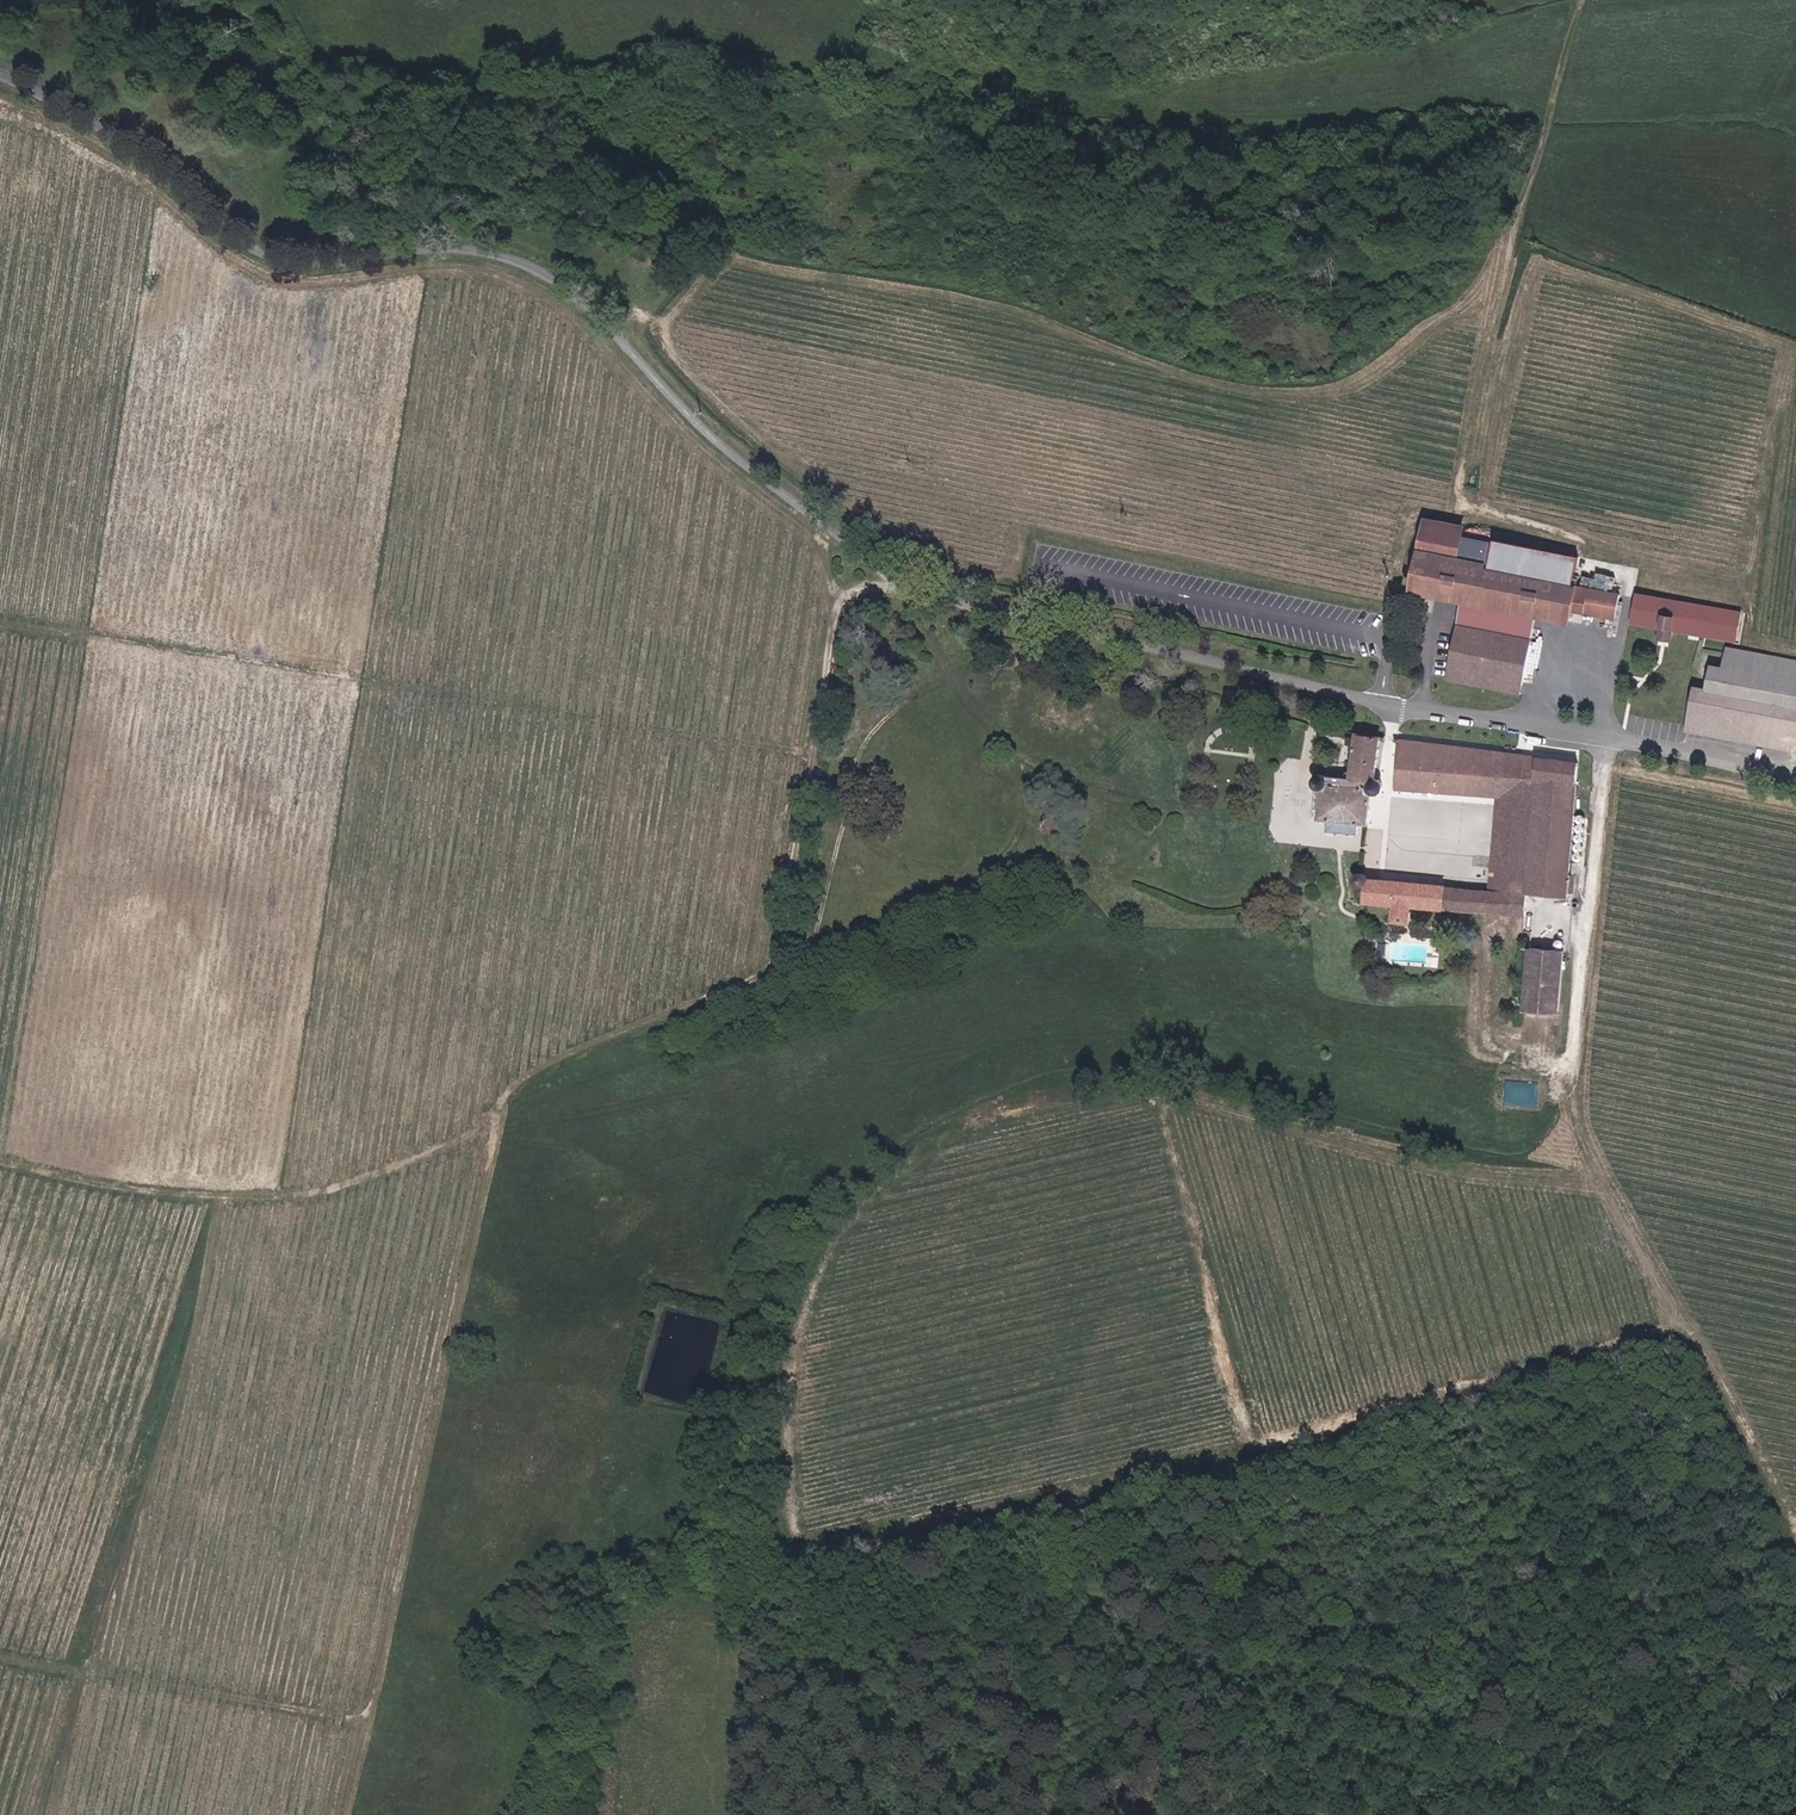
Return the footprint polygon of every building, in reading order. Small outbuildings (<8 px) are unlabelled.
[(1448,541),(1453,523),(1435,518),(1426,554),(1444,558),(1448,541)] [(1474,528),(1453,523),(1448,541),(1469,546),(1474,528)] [(1629,598),(1465,562),(1469,546),(1448,541),(1444,558),(1426,554),(1423,567),(1422,577),(1420,586),(1473,597),(1455,674),(1527,691),(1545,613),(1572,619),(1574,609),(1625,619),(1629,598)] [(1705,627),(1656,616),(1654,629),(1674,634),(1670,647),(1681,650),(1684,635),(1703,640),(1705,627)] [(1749,649),(1739,646),(1733,669),(1720,666),(1715,687),(1706,684),(1696,726),(1795,749),(1795,659),(1749,649)] [(1361,775),(1337,772),(1330,777),(1330,787),(1334,787),(1330,814),(1342,815),(1342,824),(1372,828),(1374,810),(1382,811),(1384,784),(1385,784),(1389,782),(1391,780),(1393,777),(1393,773),(1392,769),(1390,766),(1387,764),(1393,730),(1367,725),(1361,775)] [(1424,912),(1427,895),(1460,899),(1497,904),(1530,908),(1534,888),(1576,893),(1577,890),(1579,867),(1590,760),(1413,732),(1407,779),(1512,793),(1524,794),(1512,887),(1499,886),(1377,870),(1377,875),(1375,890),(1377,890),(1412,893),(1409,910),(1424,912)] [(1524,794),(1512,793),(1499,886),(1512,887),(1524,794)] [(1376,876),(1377,875),(1377,870),(1377,867),(1375,865),(1373,864),(1370,864),(1367,865),(1365,868),(1365,871),(1366,874),(1367,876),(1370,877),(1373,877),(1376,876)] [(1579,867),(1577,890),(1584,891),(1586,868),(1579,867)] [(1569,945),(1539,942),(1532,1007),(1562,1010),(1569,945)]
